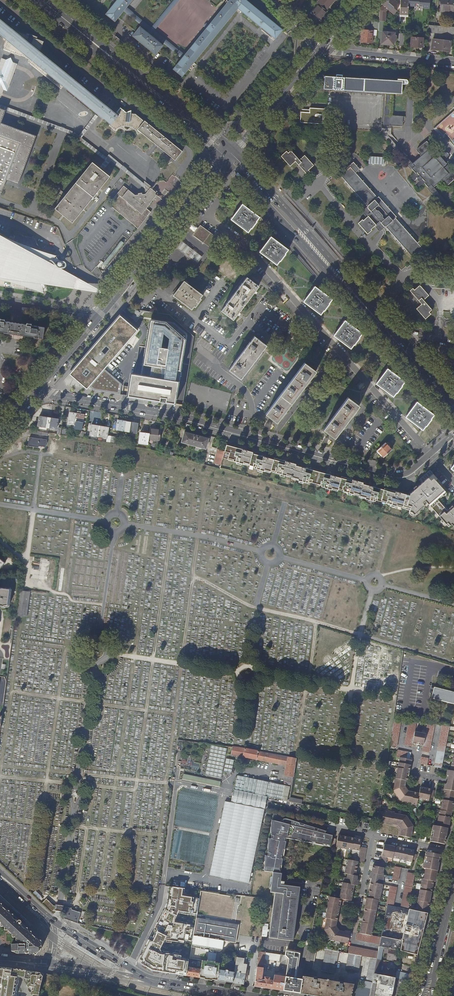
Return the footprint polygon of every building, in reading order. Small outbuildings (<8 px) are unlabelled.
[(115,2),(107,13),(106,14),(115,21),(115,20),(132,0),(112,0),(115,2)] [(275,38),(283,29),(282,29),(246,0),(230,0),(174,68),(174,69),(183,76),(183,75),(238,8),(275,38)] [(319,4),(326,10),(334,0),(320,0),(318,3),(319,4)] [(394,0),(388,0),(384,5),(389,9),(394,14),(397,10),(397,3),(394,0)] [(400,16),(407,17),(408,6),(408,0),(404,0),(404,1),(400,1),(400,16)] [(419,6),(423,6),(422,8),(429,8),(430,0),(419,0),(419,6)] [(453,0),(441,0),(441,2),(439,2),(439,4),(441,4),(440,10),(453,11),(453,0)] [(320,19),(327,11),(326,10),(319,4),(312,13),(320,19)] [(389,9),(384,5),(380,9),(379,21),(384,21),(386,21),(386,12),(389,9)] [(7,40),(4,49),(9,51),(10,49),(15,51),(15,53),(21,56),(21,55),(25,57),(28,59),(27,62),(30,63),(61,88),(63,86),(109,123),(116,114),(38,50),(42,41),(35,38),(35,36),(33,35),(31,35),(29,35),(13,29),(12,29),(0,20),(0,34),(7,40)] [(379,30),(378,39),(382,39),(381,44),(389,45),(389,43),(393,44),(394,35),(393,34),(393,33),(382,32),(384,21),(379,21),(379,26),(379,30)] [(453,33),(453,27),(428,25),(428,29),(428,31),(453,33)] [(163,45),(145,30),(141,27),(133,36),(156,54),(163,45)] [(372,43),(373,35),(373,31),(362,30),(361,42),(372,43)] [(422,47),(423,43),(423,38),(411,37),(411,47),(422,47)] [(449,51),(450,41),(433,39),(431,49),(449,51)] [(1,97),(4,89),(8,91),(17,63),(13,62),(11,57),(6,59),(2,58),(0,62),(0,97),(1,97)] [(402,84),(404,84),(407,85),(408,80),(404,79),(400,79),(400,78),(397,78),(397,79),(397,81),(341,77),(341,75),(340,75),(340,74),(337,74),(337,75),(336,75),(336,77),(324,76),(324,87),(324,89),(329,90),(329,91),(330,91),(334,91),(335,91),(335,90),(341,90),(341,91),(342,92),(346,93),(347,93),(347,90),(393,93),(401,94),(402,84)] [(389,126),(390,116),(392,116),(393,93),(347,90),(347,93),(346,93),(383,95),(382,127),(391,128),(391,126),(389,126)] [(21,112),(0,104),(0,107),(72,133),(73,131),(21,112)] [(1,192),(6,179),(18,183),(36,135),(1,122),(5,109),(0,107),(0,191),(1,192)] [(144,120),(135,113),(131,113),(131,109),(126,112),(120,107),(116,112),(119,114),(118,116),(116,114),(109,123),(110,124),(109,125),(115,130),(117,128),(123,125),(125,126),(125,127),(130,128),(130,126),(131,126),(136,130),(137,134),(141,132),(175,159),(175,160),(182,151),(144,120)] [(309,107),(309,112),(301,112),(300,122),(325,124),(326,108),(309,107)] [(96,114),(79,135),(81,137),(98,115),(96,114)] [(389,126),(391,126),(403,127),(403,116),(395,116),(392,116),(390,116),(389,126)] [(286,131),(292,124),(286,120),(280,127),(286,131)] [(73,133),(105,159),(106,157),(81,137),(79,135),(74,131),(73,133)] [(295,162),(299,166),(307,174),(310,172),(309,170),(314,165),(305,155),(300,159),(291,150),(288,153),(286,151),(281,156),(290,166),(294,163),(295,162)] [(443,167),(445,164),(446,164),(445,163),(443,161),(446,158),(448,156),(448,155),(448,153),(446,153),(445,153),(440,157),(437,154),(434,157),(427,150),(421,155),(409,166),(416,173),(417,172),(420,176),(417,178),(417,179),(417,180),(418,181),(419,181),(420,180),(422,178),(425,182),(424,183),(430,190),(435,186),(444,178),(449,174),(445,169),(443,167)] [(106,157),(105,159),(100,165),(103,168),(109,160),(119,168),(122,165),(109,154),(106,157)] [(369,156),(369,164),(385,164),(386,156),(369,156)] [(92,161),(70,188),(65,193),(63,197),(54,207),(71,221),(93,194),(109,175),(92,161)] [(360,199),(371,211),(370,212),(367,214),(367,215),(368,216),(363,220),(362,219),(359,222),(359,224),(361,227),(363,231),(364,230),(367,234),(372,230),(371,229),(375,225),(376,226),(377,225),(377,226),(380,223),(380,222),(384,227),(385,226),(386,227),(392,235),(393,234),(394,235),(393,236),(400,243),(401,244),(407,252),(408,251),(413,257),(419,251),(420,251),(421,252),(428,246),(422,239),(420,241),(418,243),(395,218),(396,217),(396,216),(389,209),(379,197),(379,198),(378,197),(377,197),(371,191),(355,173),(359,169),(353,162),(346,168),(347,170),(341,176),(346,181),(346,182),(352,189),(353,189),(353,190),(359,198),(360,197),(361,198),(360,199)] [(123,166),(121,168),(144,188),(144,183),(123,166)] [(63,197),(65,193),(56,186),(53,189),(63,197)] [(402,203),(412,193),(406,187),(396,196),(402,203)] [(151,212),(146,208),(154,198),(153,197),(152,193),(148,193),(148,194),(142,195),(142,194),(138,194),(138,195),(135,196),(132,192),(127,193),(126,192),(121,197),(119,195),(116,200),(115,201),(115,202),(112,206),(137,228),(151,212)] [(253,213),(251,211),(248,209),(249,208),(242,203),(231,219),(249,232),(251,229),(252,229),(257,221),(257,220),(260,216),(254,212),(253,213)] [(205,228),(200,226),(194,235),(209,245),(216,236),(205,228)] [(47,283),(69,287),(73,276),(54,266),(57,264),(58,266),(59,267),(60,267),(62,267),(63,265),(63,264),(62,262),(61,261),(60,261),(56,257),(56,256),(46,253),(30,247),(13,240),(0,234),(0,286),(43,293),(43,291),(48,291),(47,283)] [(282,246),(279,244),(277,242),(278,241),(271,236),(260,252),(277,265),(280,261),(280,262),(286,254),(285,253),(288,249),(282,245),(282,246)] [(187,253),(192,247),(182,240),(178,246),(187,253)] [(124,244),(121,241),(102,264),(105,266),(124,244)] [(203,256),(194,249),(190,254),(199,261),(203,256)] [(106,293),(73,276),(69,287),(106,293)] [(233,319),(236,315),(238,312),(253,293),(255,290),(258,285),(247,276),(221,310),(233,319)] [(184,281),(178,288),(174,294),(173,295),(192,310),(203,295),(184,281)] [(420,285),(417,288),(415,290),(413,288),(410,291),(416,297),(418,300),(422,304),(420,305),(416,309),(425,319),(431,314),(429,312),(432,309),(424,300),(429,295),(420,285)] [(325,295),(323,294),(321,292),(322,291),(315,286),(303,301),(321,315),(324,311),(329,304),(329,303),(332,299),(326,294),(325,295)] [(125,307),(122,310),(134,321),(144,310),(125,307)] [(138,330),(119,314),(71,371),(92,390),(120,394),(121,384),(102,367),(104,364),(107,366),(138,330)] [(43,338),(44,327),(31,325),(31,323),(27,323),(27,324),(4,321),(4,319),(0,318),(0,320),(0,331),(43,338)] [(355,329),(353,327),(351,325),(351,324),(344,319),(333,335),(351,348),(354,344),(359,338),(359,337),(362,332),(356,328),(355,329)] [(130,387),(129,396),(175,404),(181,363),(169,361),(170,353),(183,355),(185,340),(166,323),(151,320),(140,389),(130,387)] [(194,330),(200,335),(204,330),(198,325),(194,330)] [(266,345),(254,335),(229,369),(240,379),(246,372),(257,357),(259,354),(266,345)] [(265,414),(276,422),(280,416),(284,411),(288,406),(291,402),(294,397),(298,392),(307,381),(311,376),(314,370),(304,362),(265,414)] [(398,377),(395,375),(394,374),(394,373),(387,367),(376,383),(393,396),(396,393),(397,393),(402,385),(404,380),(399,376),(398,377)] [(354,410),(358,405),(348,397),(323,429),(333,437),(337,432),(342,426),(350,416),(354,410)] [(434,414),(428,410),(427,410),(425,408),(423,407),(423,406),(417,401),(406,416),(423,430),(426,425),(426,426),(432,418),(431,418),(434,414)] [(81,411),(77,410),(77,411),(75,425),(82,426),(83,414),(81,413),(81,411)] [(75,425),(77,411),(73,411),(73,412),(69,412),(68,424),(75,425)] [(49,427),(51,417),(39,415),(37,425),(49,427)] [(59,418),(51,417),(49,427),(57,428),(59,418)] [(124,430),(126,421),(118,419),(116,429),(124,430)] [(137,433),(139,423),(131,422),(129,431),(129,432),(137,433)] [(98,436),(100,425),(91,424),(90,434),(98,436)] [(108,427),(100,425),(98,436),(106,437),(108,427)] [(161,429),(150,428),(149,433),(148,439),(160,441),(161,429)] [(139,441),(148,443),(148,439),(149,433),(141,431),(139,441)] [(206,449),(209,438),(184,431),(182,442),(206,449)] [(46,447),(47,440),(29,437),(28,446),(38,448),(39,446),(46,447)] [(392,449),(385,442),(377,450),(383,457),(392,449)] [(231,448),(226,447),(225,451),(222,461),(227,462),(227,460),(233,462),(232,463),(254,469),(253,470),(270,474),(270,472),(276,473),(276,474),(286,477),(286,476),(292,477),(292,480),(308,484),(308,483),(322,486),(321,488),(338,492),(338,489),(344,490),(343,492),(353,494),(354,493),(360,495),(359,498),(375,502),(376,500),(381,502),(382,500),(387,502),(387,503),(403,507),(403,506),(404,502),(406,494),(385,488),(384,489),(363,483),(363,482),(342,476),(341,478),(296,465),(296,464),(274,458),(274,459),(253,453),(253,452),(231,445),(231,448)] [(222,461),(225,451),(218,450),(214,463),(221,465),(222,461)] [(406,494),(404,502),(412,504),(411,507),(413,508),(415,510),(426,502),(423,500),(427,497),(428,499),(447,520),(449,519),(451,522),(452,521),(453,522),(453,505),(447,510),(446,509),(447,508),(437,496),(446,488),(431,471),(411,489),(410,492),(407,491),(406,494)] [(0,565),(8,555),(0,548),(0,565)] [(2,608),(9,605),(11,590),(0,588),(0,609),(2,608)] [(434,687),(431,699),(453,705),(453,693),(434,687)] [(402,720),(393,718),(389,747),(397,748),(402,720)] [(428,724),(426,733),(416,732),(417,722),(411,721),(406,746),(413,747),(413,745),(424,747),(423,752),(430,754),(435,728),(436,725),(428,724)] [(442,769),(449,731),(450,728),(442,727),(441,730),(434,768),(442,769)] [(221,779),(228,746),(211,745),(205,776),(221,779)] [(284,781),(292,783),(296,759),(233,747),(232,755),(286,765),(284,781)] [(408,782),(412,761),(407,760),(408,753),(398,752),(396,758),(400,759),(393,792),(400,802),(411,805),(411,806),(417,807),(418,801),(429,803),(430,799),(433,800),(434,792),(431,791),(431,790),(421,788),(420,795),(409,793),(406,788),(407,782),(408,782)] [(235,760),(226,758),(224,772),(232,773),(235,760)] [(184,780),(220,788),(221,782),(184,775),(183,779),(184,780)] [(289,786),(238,775),(235,790),(287,801),(289,786)] [(448,832),(451,814),(453,799),(453,788),(447,786),(445,786),(444,791),(440,812),(439,812),(436,828),(433,827),(432,832),(433,833),(431,843),(445,846),(447,838),(448,832)] [(225,802),(209,876),(249,884),(264,810),(225,802)] [(384,814),(380,813),(378,821),(382,822),(382,824),(399,828),(402,832),(401,837),(411,839),(413,828),(406,818),(394,815),(394,814),(384,812),(384,814)] [(265,855),(265,872),(273,873),(280,874),(283,859),(282,859),(282,857),(286,842),(284,841),(284,840),(284,838),(297,841),(298,839),(299,839),(302,840),(301,842),(312,844),(312,842),(314,843),(316,843),(315,845),(330,848),(333,836),(329,835),(325,834),(326,831),(301,823),(286,819),(279,822),(272,820),(271,838),(268,838),(268,856),(265,855)] [(331,941),(348,944),(351,933),(345,932),(345,933),(339,932),(336,927),(342,900),(351,902),(355,886),(357,887),(359,882),(357,881),(358,877),(356,876),(358,863),(364,864),(367,850),(360,848),(362,841),(339,836),(336,848),(353,851),(359,852),(357,863),(348,861),(345,874),(348,875),(347,879),(345,879),(344,884),(343,884),(340,900),(330,898),(326,918),(327,919),(324,930),(331,941)] [(414,854),(415,851),(385,846),(382,862),(386,863),(388,858),(393,859),(394,858),(407,861),(407,862),(412,863),(413,860),(416,860),(417,854),(414,854)] [(435,880),(436,881),(442,854),(427,851),(424,867),(426,868),(424,879),(423,879),(417,910),(428,913),(435,880)] [(380,946),(381,938),(372,936),(379,902),(380,902),(383,885),(382,885),(383,882),(384,882),(385,876),(383,876),(385,866),(378,864),(377,868),(374,867),(372,874),(371,874),(370,879),(372,880),(368,899),(366,899),(364,910),(365,910),(362,924),(359,935),(358,935),(357,941),(380,946)] [(399,881),(402,868),(396,867),(393,880),(399,881)] [(281,882),(282,874),(280,874),(273,873),(270,892),(275,893),(269,938),(293,941),(300,887),(284,885),(284,882),(281,882)] [(402,908),(409,909),(415,875),(409,873),(402,908)] [(387,905),(394,906),(398,888),(390,886),(387,905)] [(185,976),(200,891),(169,887),(166,906),(139,962),(154,971),(185,976)] [(230,895),(200,891),(195,922),(191,948),(198,949),(196,960),(190,960),(186,976),(193,977),(211,980),(217,981),(219,970),(220,963),(215,962),(216,951),(219,952),(222,949),(230,895)] [(33,894),(39,900),(41,898),(35,892),(33,894)] [(53,911),(54,905),(49,901),(44,905),(52,913),(53,913),(53,911)] [(66,907),(64,906),(58,905),(54,904),(54,905),(53,911),(57,912),(65,913),(65,907),(66,907)] [(1,927),(1,928),(3,928),(5,930),(5,932),(7,932),(12,936),(12,939),(15,939),(16,940),(16,942),(21,942),(22,944),(22,945),(11,946),(12,953),(18,955),(33,955),(36,957),(42,950),(41,942),(38,942),(32,935),(32,933),(29,933),(28,932),(28,929),(23,930),(22,929),(22,926),(20,925),(21,924),(20,923),(20,922),(19,922),(18,922),(18,923),(16,921),(14,922),(13,921),(13,916),(10,916),(0,906),(0,927),(1,927)] [(64,918),(77,923),(81,913),(72,910),(72,909),(65,907),(65,913),(64,918)] [(417,910),(409,909),(402,941),(400,951),(410,952),(417,954),(428,913),(417,910)] [(398,950),(400,951),(402,941),(381,937),(381,938),(380,946),(379,947),(389,949),(398,950)] [(318,948),(309,946),(304,968),(313,970),(318,948)] [(349,947),(348,954),(349,954),(362,957),(370,958),(377,960),(378,953),(349,947)] [(396,960),(398,950),(389,949),(387,957),(388,958),(387,959),(391,960),(392,959),(396,960)] [(339,953),(326,950),(322,972),(335,975),(339,953)] [(285,956),(259,952),(258,959),(257,968),(263,968),(271,971),(271,967),(267,966),(268,961),(270,960),(279,962),(281,963),(280,973),(284,974),(285,974),(288,959),(285,956)] [(362,958),(348,955),(346,969),(359,971),(362,958)] [(244,959),(236,957),(234,973),(232,983),(244,985),(245,979),(246,979),(248,971),(246,971),(247,964),(243,964),(244,959)] [(294,960),(288,959),(285,974),(282,991),(290,992),(292,993),(299,994),(302,980),(291,978),(294,960)] [(370,960),(366,982),(372,983),(374,974),(377,962),(370,960)] [(379,975),(382,961),(377,960),(377,962),(374,974),(379,975)] [(263,968),(257,968),(254,986),(271,989),(282,991),(285,974),(284,974),(283,977),(276,976),(276,974),(275,974),(274,981),(270,980),(270,978),(268,977),(268,975),(267,975),(266,975),(266,977),(265,977),(264,978),(264,980),(262,980),(263,968)] [(20,977),(22,978),(28,979),(30,980),(30,983),(28,983),(28,984),(27,985),(29,988),(30,987),(34,987),(33,991),(32,990),(31,992),(30,993),(32,995),(34,995),(39,995),(41,985),(44,973),(40,973),(38,975),(23,972),(20,972),(2,969),(0,969),(0,988),(0,990),(0,995),(17,995),(20,977)] [(384,976),(393,978),(393,977),(394,977),(395,973),(393,973),(394,972),(391,971),(391,969),(385,969),(384,976)] [(232,983),(234,973),(228,972),(227,971),(225,970),(224,971),(219,970),(217,981),(227,982),(232,983)] [(395,978),(410,982),(412,975),(397,971),(395,978)] [(395,978),(393,978),(384,976),(379,975),(374,974),(372,983),(370,995),(392,995),(395,978)] [(303,977),(302,980),(300,994),(314,995),(352,995),(354,986),(342,984),(342,982),(339,982),(339,983),(328,981),(329,980),(327,980),(327,981),(317,980),(317,978),(314,977),(314,979),(303,977)] [(354,986),(358,986),(357,995),(370,995),(372,983),(366,982),(355,979),(354,986)]
